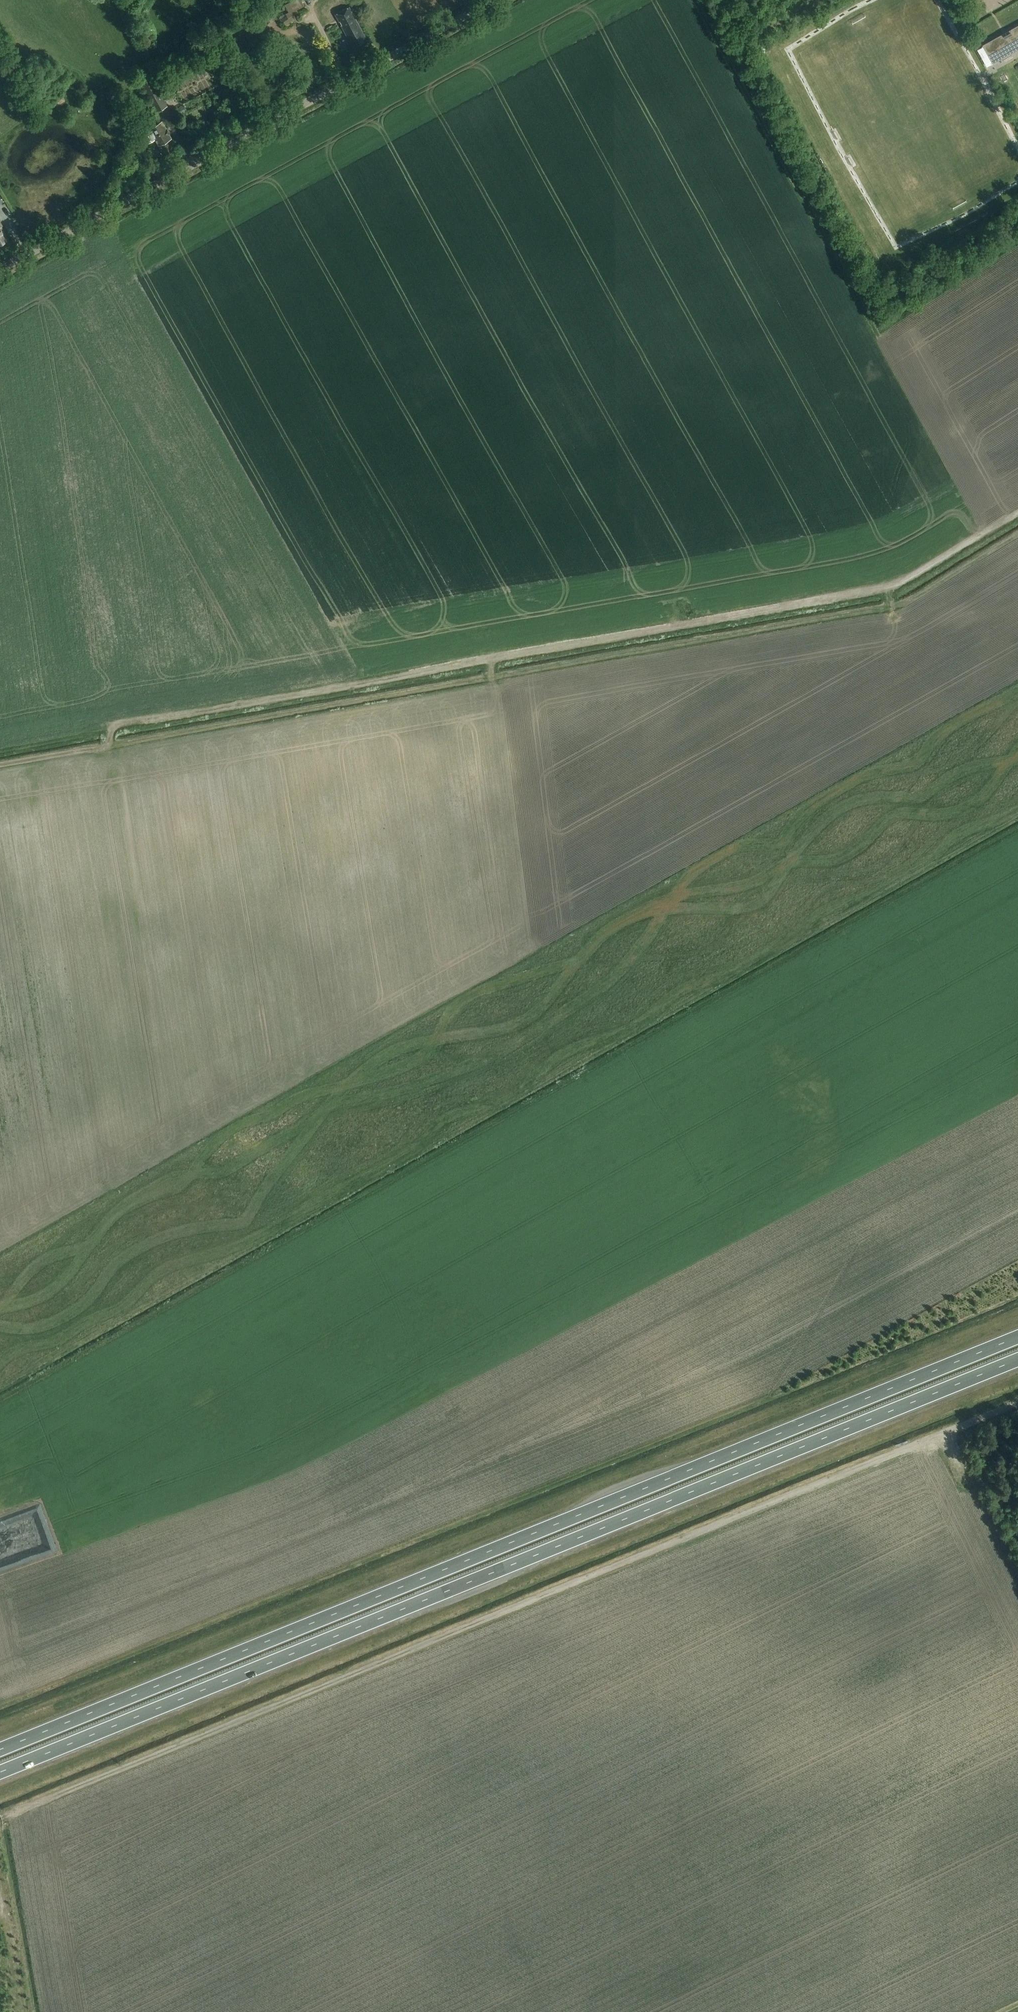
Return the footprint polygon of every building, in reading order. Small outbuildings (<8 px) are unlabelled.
[(285,5),(289,13),(286,14),(288,18),(294,15),(292,12),(304,6),(301,0),(294,0),(285,5)] [(328,21),(344,14),(339,4),(324,11),(328,21)] [(284,22),(286,27),(294,22),(292,18),(284,22)] [(366,38),(356,18),(342,26),(353,47),(365,41),(364,39),(366,38)] [(994,63),(1017,49),(1017,25),(983,44),(994,63)] [(161,66),(152,71),(157,80),(166,75),(161,66)] [(152,77),(140,84),(155,114),(167,107),(159,93),(160,92),(152,77)] [(172,139),(163,121),(150,128),(159,146),(158,147),(163,157),(173,151),(172,148),(174,147),(170,139),(172,139)] [(110,1703),(139,1690),(137,1684),(107,1697),(110,1703)]
